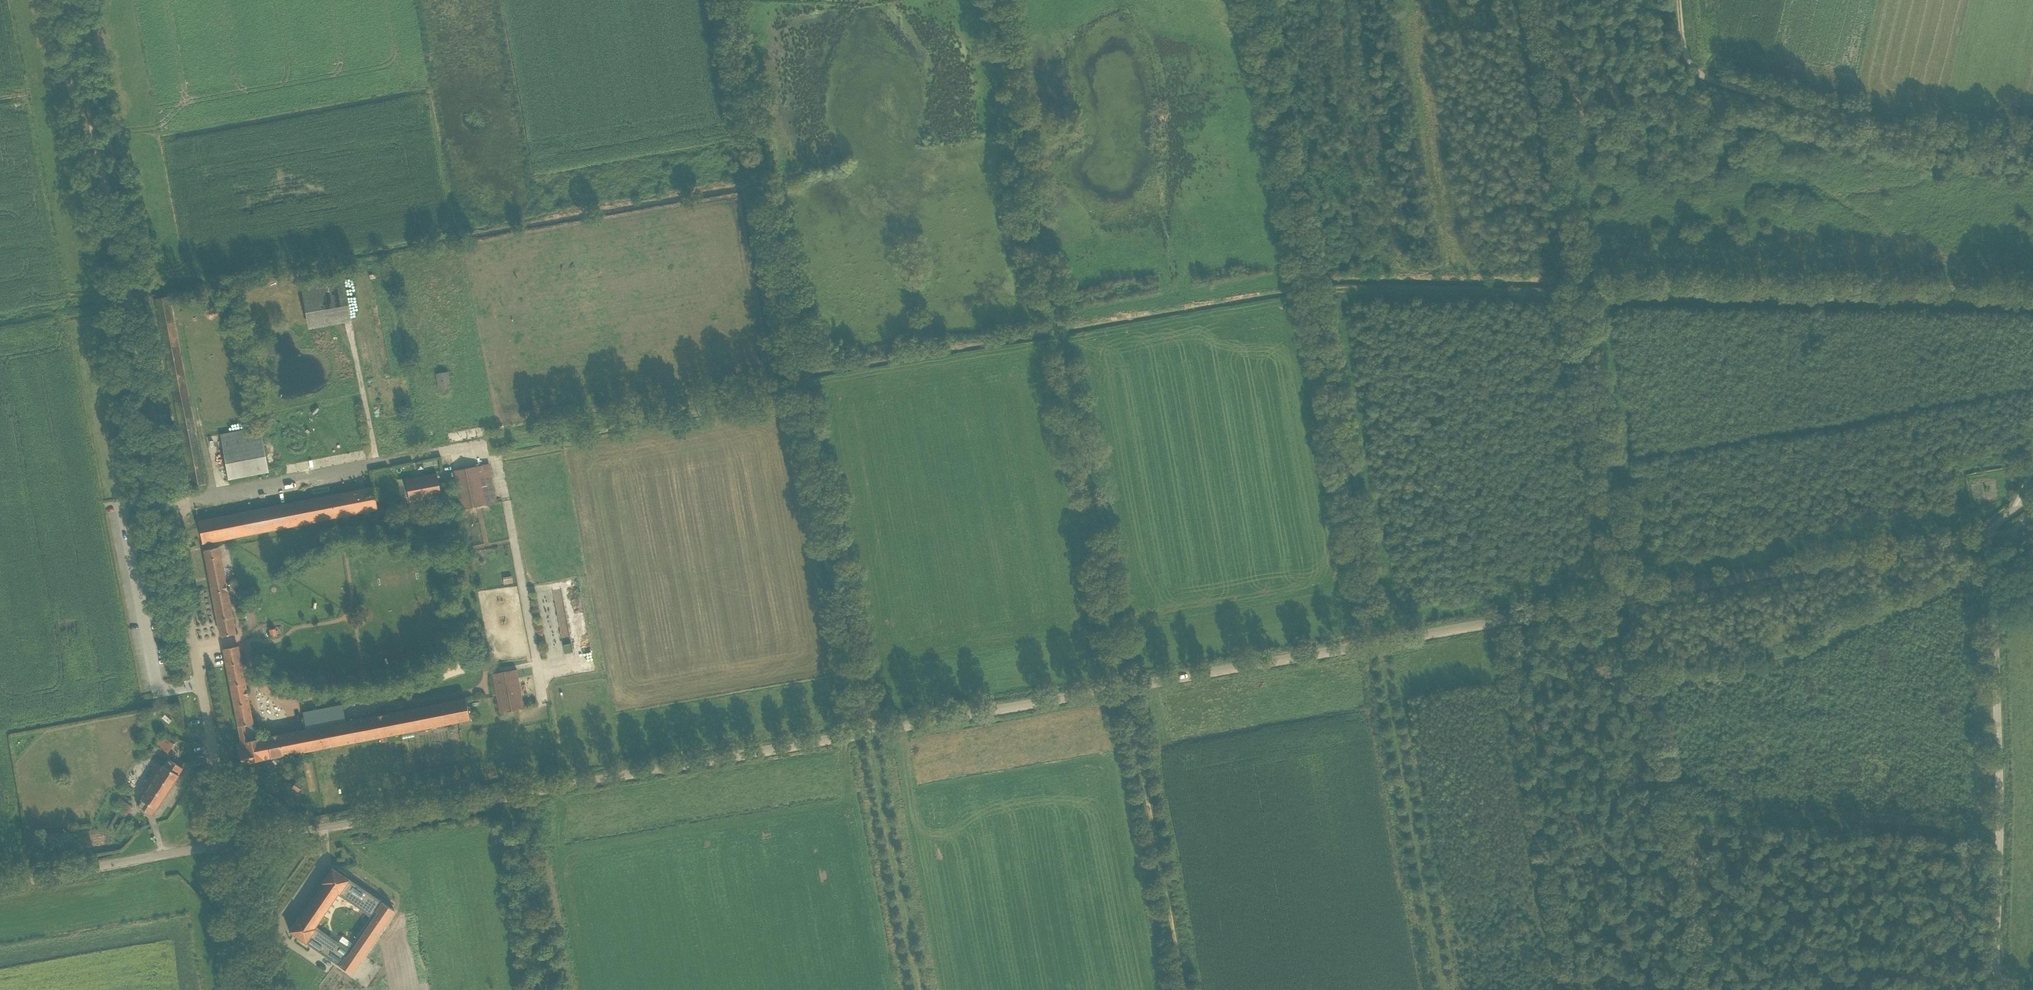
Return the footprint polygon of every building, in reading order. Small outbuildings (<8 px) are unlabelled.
[(345,284),(303,291),(310,329),(332,325),(352,321),(345,284)] [(447,373),(435,376),(438,389),(450,386),(447,373)] [(261,428),(219,435),(227,479),(269,472),(261,428)] [(490,464),(454,470),(462,512),(499,505),(498,502),(490,464)] [(436,474),(406,479),(410,502),(440,496),(436,474)] [(373,486),(282,504),(286,528),(377,510),(373,486)] [(286,528),(282,504),(198,521),(203,545),(286,528)] [(226,583),(219,547),(204,550),(212,593),(221,637),(236,633),(228,590),(226,583)] [(554,589),(546,590),(548,603),(556,601),(554,589)] [(230,688),(246,685),(239,646),(223,649),(230,688)] [(519,669),(491,675),(500,715),(528,709),(519,669)] [(246,685),(230,688),(238,726),(253,723),(247,690),(246,685)] [(306,729),(266,736),(267,738),(271,758),(271,759),(469,720),(466,697),(346,721),(343,704),(303,712),(306,729)] [(256,739),(253,723),(238,726),(242,747),(239,748),(242,764),(271,758),(267,738),(256,739)] [(162,736),(156,746),(168,753),(174,744),(162,736)] [(143,799),(139,805),(153,814),(180,775),(179,774),(184,768),(168,758),(162,767),(160,765),(140,796),(143,799)] [(296,780),(292,787),(298,791),(303,784),(296,780)] [(121,799),(115,808),(127,816),(132,807),(121,799)] [(339,894),(349,880),(349,879),(344,876),(345,873),(339,869),(338,871),(333,868),(323,882),(324,883),(300,918),(299,917),(289,931),(340,965),(351,949),(316,927),(338,893),(339,894)] [(349,880),(339,894),(373,916),(351,949),(340,965),(351,973),(394,911),(349,880)] [(307,977),(305,984),(310,986),(313,979),(307,977)]
